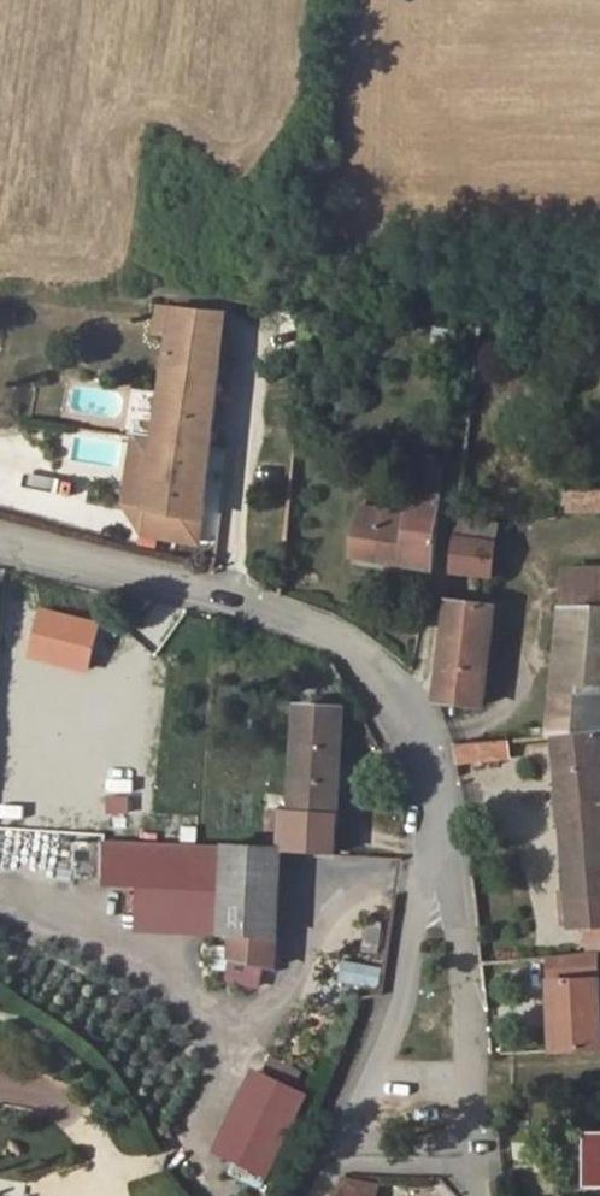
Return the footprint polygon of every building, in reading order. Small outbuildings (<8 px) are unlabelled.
[(174,302),(159,300),(155,330),(170,331),(174,302)] [(156,435),(146,507),(201,516),(203,516),(230,312),(174,302),(170,331),(156,435)] [(156,435),(135,432),(126,500),(140,529),(198,538),(201,516),(146,507),(156,435)] [(439,491),(443,460),(408,457),(405,490),(439,491)] [(557,477),(559,496),(595,499),(596,480),(557,477)] [(439,491),(405,490),(404,504),(357,498),(352,548),(431,558),(439,491)] [(458,522),(455,548),(484,550),(488,515),(458,522)] [(566,594),(599,594),(599,549),(570,550),(566,594)] [(450,592),(439,681),(441,687),(483,692),(487,594),(450,592)] [(548,728),(595,725),(598,678),(599,678),(599,594),(566,594),(561,630),(548,728)] [(43,606),(30,656),(94,673),(108,624),(43,606)] [(305,711),(299,778),(336,782),(341,714),(305,711)] [(548,728),(559,914),(599,913),(599,808),(595,725),(548,728)] [(457,743),(459,767),(518,763),(516,739),(457,743)] [(336,782),(299,778),(296,811),(284,810),(283,847),(331,853),(336,782)] [(225,843),(106,838),(104,877),(216,883),(216,865),(225,866),(225,843)] [(234,940),(233,962),(279,964),(283,847),(225,843),(225,866),(222,940),(234,940)] [(215,895),(223,895),(225,866),(216,865),(216,883),(215,895)] [(579,944),(531,946),(538,1037),(583,1035),(579,944)] [(382,987),(384,966),(342,962),(341,984),(382,987)] [(302,1087),(310,1068),(263,1050),(223,1154),(280,1176),(313,1091),(302,1087)]
